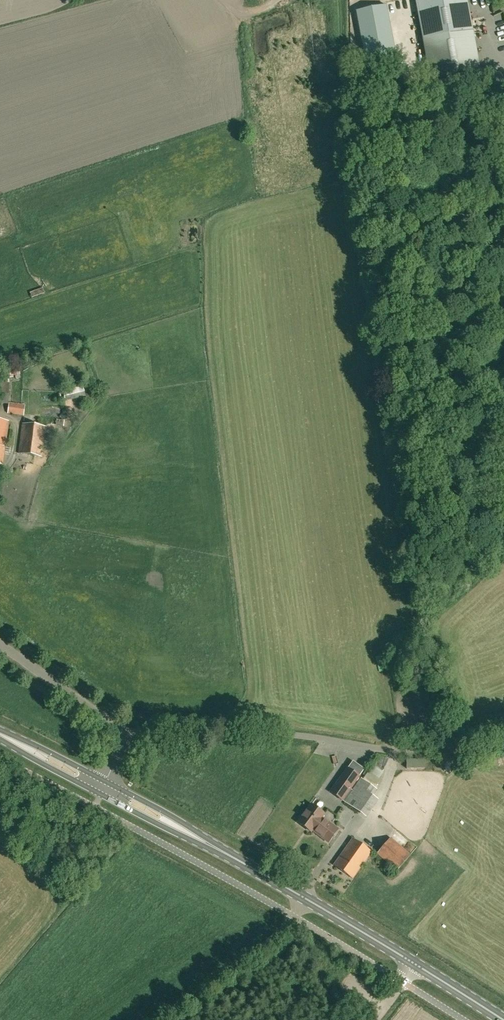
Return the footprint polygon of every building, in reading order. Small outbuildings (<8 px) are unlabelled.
[(456,76),(454,67),(478,63),(466,0),(417,0),(415,0),(421,31),(430,81),(456,76)] [(367,71),(397,65),(386,5),(356,11),(367,71)] [(7,414),(24,416),(25,405),(9,403),(7,414)] [(41,456),(45,427),(22,424),(18,454),(41,456)] [(425,759),(407,760),(407,769),(425,768),(425,759)] [(359,776),(347,768),(331,792),(342,800),(359,776)] [(344,802),(360,813),(377,789),(361,778),(344,802)] [(328,842),(338,829),(322,817),(324,814),(311,805),(298,822),(311,832),(312,830),(328,842)] [(352,879),(371,852),(352,838),(333,865),(352,879)] [(391,838),(377,854),(396,871),(410,855),(391,838)]
